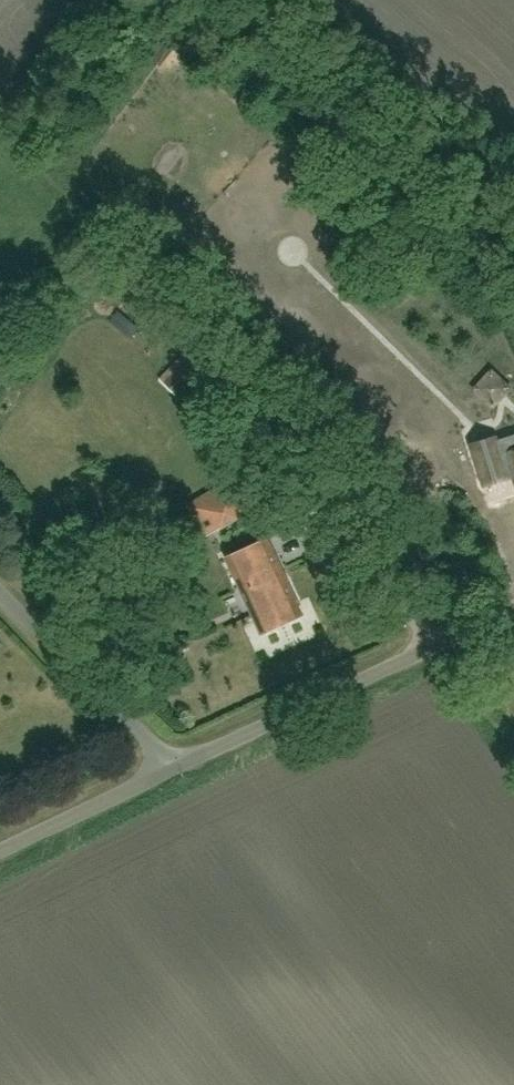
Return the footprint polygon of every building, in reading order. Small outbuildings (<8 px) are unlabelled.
[(157,380),(175,398),(206,366),(188,348),(157,380)] [(206,532),(252,507),(233,476),(188,502),(206,532)] [(260,631),(302,611),(267,536),(225,555),(260,631)]
